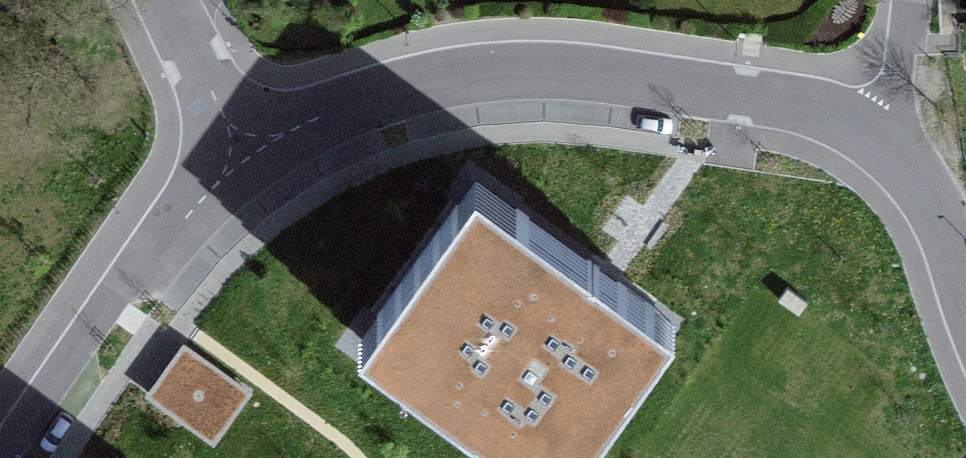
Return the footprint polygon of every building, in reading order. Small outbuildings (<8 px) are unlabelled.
[(469,170),(345,344),(506,457),(585,457),(683,321),(609,269),(469,170)] [(247,395),(181,345),(146,400),(215,444),(247,395)]
